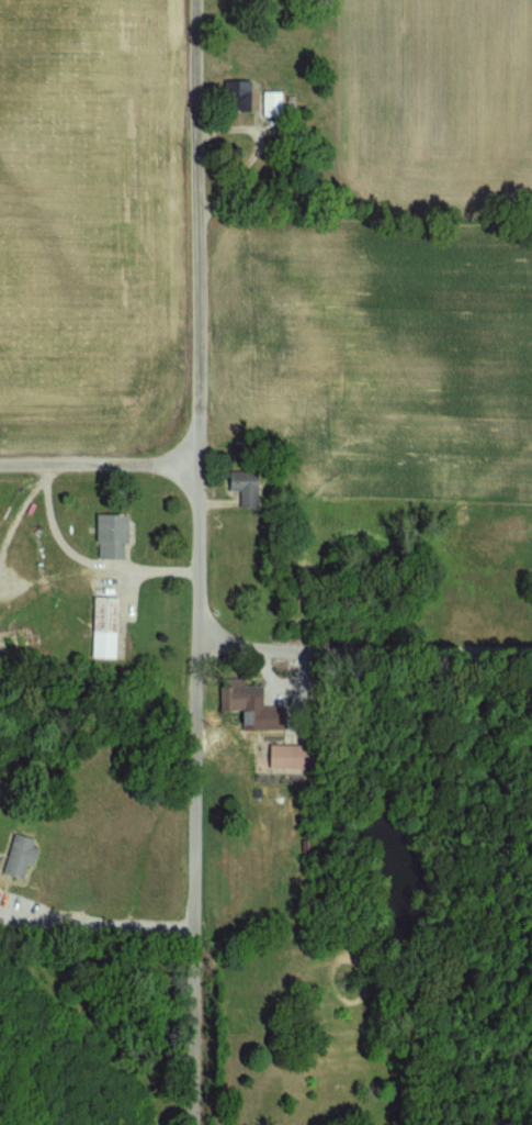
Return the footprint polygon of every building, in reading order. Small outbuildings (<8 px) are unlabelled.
[(230,83),(230,119),(256,119),(256,83),(230,83)] [(288,94),(269,94),(269,119),(288,119),(288,94)] [(234,492),(246,492),(246,510),(264,510),(264,472),(234,472),(234,492)] [(103,560),(134,560),(134,515),(103,515),(103,560)] [(122,660),(124,599),(100,598),(98,659),(122,660)] [(227,711),(269,711),(269,687),(250,687),(250,681),(227,681),(227,711)] [(318,746),(275,746),(275,770),(318,770),(318,746)] [(34,865),(39,866),(46,841),(20,834),(9,875),(29,881),(34,865)]
